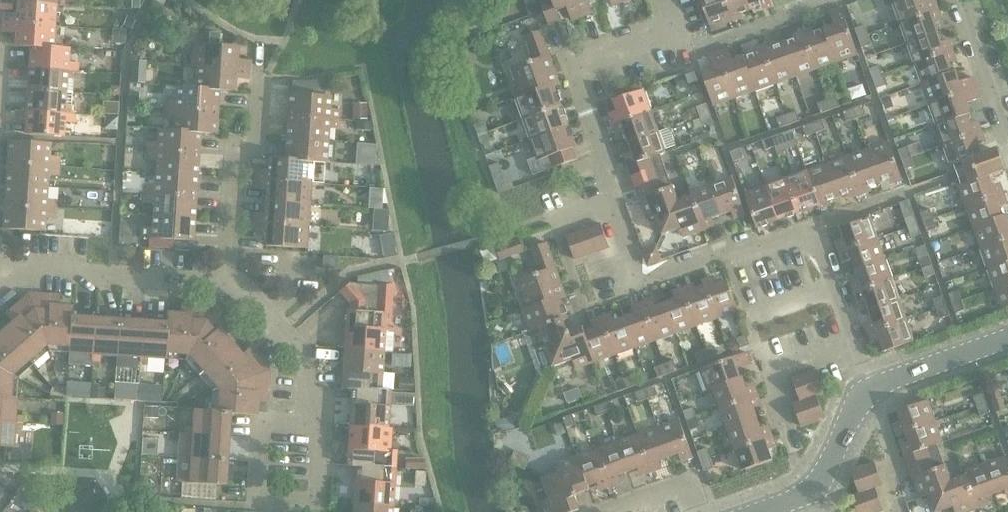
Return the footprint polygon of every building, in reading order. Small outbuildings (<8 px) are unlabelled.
[(132,9),(140,9),(140,0),(132,0),(132,9)] [(553,0),(548,0),(541,2),(549,25),(561,20),(557,11),(553,0)] [(557,11),(568,7),(572,20),(583,16),(577,0),(553,0),(557,11)] [(583,16),(593,13),(589,0),(577,0),(583,16)] [(710,24),(721,21),(722,25),(733,21),(725,0),(701,0),(710,24)] [(733,21),(743,18),(742,13),(752,10),(748,0),(725,0),(733,21)] [(752,10),(761,6),(763,11),(774,7),(772,0),(748,0),(752,10)] [(886,6),(894,3),(901,23),(939,9),(936,0),(932,0),(927,2),(927,0),(884,0),(886,6)] [(17,14),(3,13),(3,23),(55,26),(56,5),(53,5),(53,4),(17,2),(17,14)] [(835,25),(825,28),(837,62),(858,55),(842,8),(830,12),(835,25)] [(939,9),(901,23),(908,43),(938,33),(935,23),(943,20),(939,9)] [(127,17),(123,27),(131,30),(135,20),(127,17)] [(55,26),(3,23),(2,32),(16,33),(15,46),(31,47),(34,47),(50,48),(50,47),(53,47),(55,26)] [(855,28),(859,38),(868,35),(865,25),(855,28)] [(814,27),(808,29),(803,31),(817,69),(837,62),(825,28),(815,32),(814,27)] [(113,30),(112,43),(125,44),(126,31),(113,30)] [(512,68),(522,96),(522,97),(555,85),(555,86),(561,84),(541,30),(526,36),(534,59),(527,62),(528,63),(512,68)] [(792,35),(794,39),(784,43),(796,76),(817,69),(803,31),(792,35)] [(206,44),(193,44),(192,66),(198,67),(201,67),(250,70),(251,60),(237,59),(238,47),(213,45),(214,33),(206,32),(206,44)] [(938,33),(908,43),(915,64),(954,50),(950,39),(942,42),(938,33)] [(868,35),(859,38),(862,48),(872,44),(868,35)] [(773,42),(767,44),(762,46),(776,84),(796,76),(784,43),(775,46),(773,42)] [(752,49),(753,54),(744,57),(756,91),(776,84),(762,46),(752,49)] [(34,47),(31,47),(29,68),(79,71),(79,63),(69,62),(69,48),(53,47),(50,47),(50,48),(34,47)] [(729,47),(718,51),(735,98),(756,91),(744,57),(734,61),(729,47)] [(954,50),(915,64),(923,84),(953,73),(953,72),(949,64),(957,61),(954,50)] [(735,98),(718,51),(708,55),(713,68),(702,72),(714,106),(735,98)] [(870,69),(873,79),(883,75),(879,66),(870,69)] [(201,67),(198,67),(196,88),(200,88),(216,90),(219,90),(235,91),(236,79),(250,79),(250,70),(201,67)] [(79,71),(29,68),(28,90),(73,93),(74,79),(78,80),(79,71)] [(699,81),(696,71),(686,75),(689,85),(699,81)] [(953,73),(923,84),(930,104),(977,88),(973,77),(960,82),(956,71),(953,72),(953,73)] [(130,74),(129,84),(145,85),(146,75),(130,74)] [(686,75),(678,78),(682,87),(689,85),(686,75)] [(883,75),(873,79),(876,89),(886,85),(883,75)] [(522,97),(522,96),(516,97),(524,119),(562,105),(561,101),(563,101),(560,94),(559,95),(555,86),(555,85),(522,97)] [(176,99),(166,98),(165,108),(218,111),(219,90),(216,90),(200,88),(196,88),(177,86),(176,99)] [(293,86),(292,94),(289,94),(287,116),(340,119),(341,110),(330,109),(331,96),(324,96),(325,88),(293,86)] [(977,88),(930,104),(937,125),(967,114),(968,115),(971,114),(967,103),(981,98),(977,88)] [(618,111),(610,114),(614,124),(652,111),(644,89),(614,100),(618,111)] [(73,93),(28,90),(26,111),(76,114),(76,106),(72,106),(73,93)] [(129,92),(128,106),(139,106),(139,92),(129,92)] [(837,97),(828,100),(831,110),(841,107),(837,97)] [(889,98),(881,101),(885,112),(893,109),(889,98)] [(831,110),(828,100),(818,104),(821,113),(831,110)] [(697,107),(700,116),(710,113),(707,103),(697,107)] [(367,104),(352,104),(353,120),(367,120),(367,104)] [(562,105),(524,119),(531,139),(569,126),(566,116),(568,115),(566,109),(564,109),(562,105)] [(863,105),(853,109),(857,118),(867,115),(863,105)] [(218,111),(165,108),(165,118),(175,118),(175,130),(178,130),(178,131),(197,132),(197,133),(200,133),(217,134),(218,111)] [(857,118),(853,109),(844,112),(847,122),(857,118)] [(76,114),(26,111),(25,134),(61,136),(64,136),(65,122),(75,123),(76,114)] [(652,111),(614,124),(617,135),(625,132),(629,142),(659,131),(652,111)] [(797,111),(787,115),(790,124),(800,121),(797,111)] [(710,113),(700,116),(704,126),(714,123),(710,113)] [(967,114),(937,125),(944,145),(983,132),(979,121),(971,124),(968,115),(967,114)] [(790,124),(787,115),(777,118),(781,128),(790,124)] [(340,119),(287,116),(286,138),(328,140),(329,128),(340,129),(340,119)] [(106,117),(105,128),(118,129),(118,118),(106,117)] [(822,119),(813,123),(816,133),(826,129),(822,119)] [(357,121),(356,129),(371,130),(371,122),(357,121)] [(475,125),(479,135),(488,131),(485,122),(475,125)] [(816,133),(813,123),(803,126),(807,136),(816,133)] [(569,126),(531,139),(538,157),(528,160),(533,175),(578,159),(574,148),(577,147),(573,136),(575,135),(573,129),(571,130),(569,126)] [(161,142),(147,141),(147,151),(199,154),(200,133),(197,133),(197,132),(178,131),(178,130),(175,130),(162,129),(161,142)] [(488,131),(479,135),(482,145),(492,141),(488,131)] [(632,151),(624,154),(628,165),(651,157),(660,154),(661,155),(666,152),(659,131),(629,142),(632,151)] [(983,132),(944,145),(952,166),(955,165),(957,171),(961,170),(959,164),(962,163),(962,162),(982,155),(982,154),(978,145),(986,142),(983,132)] [(782,134),(772,137),(775,147),(785,144),(782,134)] [(775,147),(772,137),(762,141),(766,151),(775,147)] [(328,140),(286,138),(285,159),(288,159),(288,160),(305,161),(313,162),(337,164),(338,153),(327,152),(328,140)] [(51,143),(9,141),(7,163),(60,166),(60,157),(50,156),(51,143)] [(889,142),(868,149),(880,183),(890,180),(891,184),(903,180),(889,142)] [(898,151),(902,160),(912,157),(908,147),(898,151)] [(730,152),(734,162),(744,158),(740,149),(730,152)] [(868,149),(847,156),(861,195),(872,191),(870,186),(880,183),(868,149)] [(959,164),(961,170),(964,169),(967,176),(964,177),(966,183),(969,182),(969,183),(989,176),(990,176),(1003,171),(1002,169),(1005,168),(999,151),(996,152),(995,150),(982,154),(982,155),(962,162),(962,163),(959,164)] [(199,154),(147,151),(146,160),(157,161),(156,173),(198,175),(199,154)] [(651,157),(655,168),(657,174),(666,171),(661,155),(660,154),(651,157)] [(847,156),(827,164),(839,197),(849,194),(850,199),(861,195),(847,156)] [(651,157),(628,165),(632,176),(655,168),(651,157)] [(912,157),(902,160),(905,170),(915,166),(912,157)] [(268,171),(254,170),(254,179),(311,183),(313,162),(305,161),(288,160),(288,159),(285,159),(269,158),(268,171)] [(60,166),(7,163),(6,185),(48,187),(49,175),(59,176),(60,166)] [(500,163),(490,166),(493,176),(503,173),(500,163)] [(827,164),(807,171),(819,206),(818,206),(819,209),(831,205),(829,201),(839,197),(827,164)] [(655,168),(632,176),(636,188),(659,180),(657,174),(655,168)] [(657,174),(659,180),(663,191),(673,188),(672,187),(666,171),(657,174)] [(807,171),(786,178),(799,213),(803,211),(803,213),(810,211),(809,209),(818,206),(819,206),(807,171)] [(155,185),(144,184),(144,194),(196,197),(198,175),(156,173),(155,185)] [(966,183),(964,177),(960,179),(962,185),(959,186),(966,207),(1005,193),(1001,183),(993,185),(990,176),(989,176),(969,183),(969,182),(966,183)] [(733,177),(712,184),(723,215),(732,211),(735,219),(747,215),(733,177)] [(786,178),(766,185),(778,220),(788,217),(789,218),(795,216),(795,214),(799,213),(786,178)] [(311,183),(254,179),(253,189),(267,190),(266,202),(310,205),(311,183)] [(659,180),(636,188),(640,199),(663,191),(659,180)] [(712,184),(691,192),(692,197),(693,196),(705,230),(716,226),(713,218),(723,215),(712,184)] [(48,187),(6,185),(4,206),(57,209),(57,200),(47,199),(48,187)] [(778,220),(766,185),(745,193),(757,228),(762,226),(763,228),(769,225),(768,224),(778,220)] [(663,191),(640,199),(647,220),(657,216),(663,234),(679,201),(673,186),(672,187),(673,188),(663,191)] [(966,207),(974,227),(1004,217),(1004,216),(1000,207),(1007,204),(1007,203),(1005,193),(966,207)] [(196,197),(144,194),(143,203),(154,204),(153,216),(195,219),(196,197)] [(679,201),(663,234),(681,228),(684,237),(705,230),(693,196),(692,197),(679,201)] [(909,201),(902,204),(904,211),(912,209),(909,201)] [(265,214),(251,213),(251,222),(309,226),(310,205),(266,202),(265,214)] [(57,209),(4,206),(3,229),(45,231),(46,218),(56,219),(57,209)] [(920,213),(924,222),(934,219),(930,209),(920,213)] [(905,218),(908,228),(918,224),(915,215),(905,218)] [(974,227),(981,248),(1007,238),(1007,217),(1007,215),(1004,216),(1004,217),(974,227)] [(152,228),(142,227),(141,237),(194,241),(195,219),(153,216),(152,228)] [(844,238),(836,241),(840,252),(878,238),(871,217),(841,228),(844,238)] [(934,219),(924,222),(927,232),(937,229),(934,219)] [(309,226),(251,222),(250,232),(264,233),(263,246),(307,248),(309,226)] [(601,224),(590,228),(598,251),(610,247),(601,224)] [(918,224),(908,228),(912,238),(922,234),(918,224)] [(590,228),(578,232),(587,255),(598,251),(590,228)] [(587,255),(578,232),(567,236),(575,259),(587,255)] [(878,238),(840,252),(844,263),(852,260),(855,270),(886,259),(878,238)] [(981,248),(988,268),(1007,261),(1007,238),(981,248)] [(150,239),(149,248),(174,249),(175,241),(150,239)] [(520,239),(497,247),(501,259),(524,251),(520,239)] [(518,281),(528,308),(528,309),(561,297),(561,298),(567,297),(548,243),(532,248),(540,272),(533,274),(534,275),(518,281)] [(395,247),(383,249),(385,259),(388,258),(397,256),(395,247)] [(657,248),(650,250),(655,263),(661,260),(657,248)] [(650,250),(644,252),(649,265),(655,263),(650,250)] [(919,259),(923,268),(933,265),(929,255),(919,259)] [(324,256),(323,269),(337,270),(338,256),(324,256)] [(859,279),(851,282),(855,293),(893,279),(886,259),(855,270),(859,279)] [(988,268),(995,289),(1007,284),(1007,261),(988,268)] [(933,265),(923,268),(926,278),(936,275),(933,265)] [(388,271),(358,277),(358,284),(389,286),(390,282),(388,271)] [(714,277),(703,281),(706,289),(707,288),(717,319),(739,311),(728,281),(717,284),(714,277)] [(893,279),(855,293),(858,303),(866,301),(870,310),(900,300),(893,279)] [(348,310),(345,349),(381,352),(382,331),(385,331),(386,314),(390,314),(392,286),(389,286),(358,284),(349,283),(340,291),(351,304),(351,310),(348,310)] [(694,284),(688,286),(683,288),(697,326),(717,319),(707,288),(706,289),(697,292),(694,284)] [(995,289),(1003,310),(1007,308),(1007,284),(995,289)] [(673,291),(676,299),(666,303),(677,333),(697,326),(683,288),(673,291)] [(949,294),(953,304),(962,300),(959,291),(949,294)] [(12,321),(3,330),(29,360),(47,345),(29,293),(6,314),(12,321)] [(60,295),(29,293),(47,345),(69,346),(71,321),(72,321),(72,316),(73,306),(59,306),(60,295)] [(934,300),(937,309),(947,306),(944,296),(934,300)] [(528,309),(528,308),(522,310),(530,332),(564,319),(564,320),(569,319),(567,314),(569,313),(566,307),(565,308),(561,298),(561,297),(528,309)] [(653,298),(647,300),(643,302),(656,340),(677,333),(666,303),(656,306),(653,298)] [(873,320),(865,323),(869,333),(907,320),(900,300),(870,310),(873,320)] [(962,300),(953,304),(956,313),(966,310),(962,300)] [(632,306),(635,314),(625,317),(636,348),(656,340),(643,302),(632,306)] [(167,327),(166,353),(188,354),(199,334),(213,305),(182,303),(181,314),(167,313),(167,323),(166,327),(167,327)] [(199,334),(188,354),(203,372),(234,345),(225,335),(233,329),(213,305),(199,334)] [(947,306),(937,309),(940,319),(950,315),(947,306)] [(613,313),(607,315),(602,317),(616,355),(636,348),(625,317),(615,321),(613,313)] [(69,346),(68,353),(69,353),(69,364),(86,366),(92,366),(92,361),(93,361),(95,322),(95,318),(72,316),(72,321),(71,321),(69,346)] [(594,328),(585,332),(584,332),(595,362),(616,355),(602,317),(591,320),(594,328)] [(95,322),(93,361),(100,362),(100,355),(117,356),(119,324),(119,320),(95,318),(95,322)] [(564,319),(530,332),(537,350),(546,347),(553,367),(569,334),(564,320),(564,319)] [(117,356),(116,367),(140,369),(140,364),(141,364),(143,326),(143,321),(119,320),(119,324),(117,356)] [(907,320),(869,333),(873,344),(881,341),(885,352),(915,341),(907,320)] [(143,326),(141,364),(148,365),(148,358),(166,359),(166,353),(167,327),(166,327),(167,323),(143,321),(143,326)] [(569,334),(553,367),(573,360),(576,369),(595,362),(584,332),(585,332),(584,328),(569,334)] [(12,375),(29,360),(3,330),(0,332),(0,369),(12,375)] [(738,338),(741,348),(751,345),(748,335),(738,338)] [(234,345),(203,372),(218,389),(270,371),(250,348),(242,355),(234,345)] [(716,346),(706,350),(709,360),(719,356),(716,346)] [(381,352),(345,349),(342,389),(352,389),(352,388),(381,390),(381,389),(382,373),(379,373),(381,352)] [(709,360),(706,350),(696,353),(700,363),(709,360)] [(708,391),(713,390),(713,389),(742,379),(741,378),(738,369),(751,364),(747,352),(700,369),(708,391)] [(675,361),(665,364),(669,374),(678,371),(675,361)] [(669,374),(665,364),(655,368),(659,377),(669,374)] [(10,398),(10,397),(12,375),(0,369),(0,397),(10,398)] [(793,378),(797,390),(820,382),(816,370),(793,378)] [(217,411),(217,412),(226,412),(226,413),(230,413),(257,415),(258,401),(268,402),(270,371),(218,389),(217,411)] [(634,375),(624,379),(628,388),(638,385),(634,375)] [(713,389),(713,390),(720,409),(759,395),(755,385),(747,388),(743,377),(741,378),(742,379),(713,389)] [(399,378),(399,390),(413,391),(414,378),(399,378)] [(628,388),(624,379),(615,382),(618,392),(628,388)] [(68,382),(67,396),(78,397),(79,382),(68,382)] [(797,390),(801,401),(817,395),(817,396),(824,393),(820,382),(797,390)] [(123,388),(122,400),(138,401),(139,385),(127,384),(123,388)] [(655,385),(645,389),(649,399),(658,395),(655,385)] [(91,387),(90,398),(105,399),(106,388),(91,387)] [(580,387),(565,393),(568,402),(583,397),(580,387)] [(149,388),(148,401),(161,402),(162,389),(149,388)] [(352,388),(352,389),(350,427),(385,429),(387,408),(390,408),(391,390),(381,389),(381,390),(352,388)] [(990,392),(993,401),(1003,398),(999,388),(990,392)] [(649,399),(645,389),(635,392),(639,402),(649,399)] [(974,397),(977,407),(987,403),(984,394),(974,397)] [(759,395),(720,409),(728,429),(758,419),(755,409),(762,406),(759,395)] [(794,404),(798,415),(821,407),(817,396),(817,395),(801,401),(794,404)] [(22,423),(22,416),(16,415),(17,398),(10,397),(10,398),(0,397),(0,422),(22,423)] [(1003,398),(993,401),(996,411),(1006,407),(1003,398)] [(614,400),(604,403),(608,413),(617,410),(614,400)] [(902,421),(894,424),(898,436),(906,433),(905,432),(936,421),(928,400),(898,411),(902,421)] [(608,413),(604,403),(595,407),(598,417),(608,413)] [(987,403),(977,407),(981,416),(991,413),(987,403)] [(144,406),(144,417),(158,418),(159,407),(144,406)] [(821,407),(798,415),(802,426),(825,418),(821,407)] [(683,411),(687,421),(697,417),(693,408),(683,411)] [(186,427),(185,434),(224,436),(228,437),(230,413),(226,413),(226,412),(217,412),(217,411),(211,411),(194,409),(193,427),(186,427)] [(51,412),(50,424),(63,425),(64,413),(51,412)] [(563,418),(567,428),(577,424),(573,414),(563,418)] [(697,417),(687,421),(690,430),(700,427),(697,417)] [(513,418),(497,421),(499,432),(516,428),(513,418)] [(680,419),(659,427),(669,457),(679,454),(682,462),(694,457),(680,419)] [(758,419),(728,429),(735,450),(773,436),(769,425),(761,428),(758,419)] [(909,442),(901,444),(905,455),(928,447),(937,444),(938,445),(943,443),(936,421),(905,432),(906,433),(909,442)] [(14,447),(15,430),(22,430),(22,423),(0,422),(0,446),(14,447)] [(385,429),(350,427),(347,466),(357,467),(357,466),(386,468),(386,467),(387,450),(384,450),(385,429)] [(659,427),(638,434),(652,472),(663,468),(660,461),(669,457),(659,427)] [(180,439),(178,457),(222,460),(227,461),(228,437),(224,436),(185,434),(185,439),(180,439)] [(638,434),(618,441),(629,472),(639,468),(641,476),(652,472),(638,434)] [(773,436),(735,450),(743,471),(773,460),(769,450),(777,447),(773,436)] [(618,441),(598,448),(611,487),(622,483),(619,475),(629,472),(618,441)] [(937,444),(928,447),(932,458),(941,455),(938,445),(937,444)] [(928,447),(905,455),(909,467),(932,458),(928,447)] [(598,448),(578,456),(588,486),(589,486),(598,483),(601,491),(611,487),(598,448)] [(698,452),(702,461),(711,458),(708,448),(698,452)] [(941,455),(932,458),(936,470),(945,467),(945,466),(941,455)] [(562,472),(542,479),(575,495),(590,489),(589,486),(588,486),(578,456),(558,462),(562,472)] [(985,463),(995,494),(1005,490),(1007,498),(1007,461),(1006,456),(985,463)] [(178,457),(177,476),(182,476),(182,482),(189,483),(221,485),(225,485),(227,461),(222,460),(178,457)] [(711,458),(702,461),(705,471),(715,468),(711,458)] [(932,458),(909,467),(913,478),(936,470),(932,458)] [(423,459),(405,459),(405,469),(423,469),(423,459)] [(851,471),(855,482),(879,474),(875,462),(851,471)] [(985,463),(963,471),(965,476),(966,475),(978,509),(989,505),(986,497),(995,494),(985,463)] [(913,478),(920,499),(930,495),(936,511),(937,511),(952,480),(946,465),(945,466),(945,467),(936,470),(913,478)] [(357,466),(357,467),(354,504),(390,506),(391,486),(394,486),(396,467),(386,467),(386,468),(357,466)] [(879,474),(855,482),(859,493),(876,488),(883,485),(879,474)] [(937,511),(940,511),(954,507),(956,511),(969,511),(978,509),(966,475),(965,476),(952,480),(937,511)] [(542,479),(549,499),(540,502),(543,511),(575,511),(580,510),(575,495),(542,479)] [(185,483),(184,497),(194,498),(195,483),(185,483)] [(852,496),(856,507),(880,499),(876,488),(859,493),(852,496)] [(419,499),(419,508),(437,508),(434,499),(419,499)] [(856,507),(858,511),(880,511),(884,511),(880,499),(856,507)] [(21,507),(29,511),(31,511),(35,505),(27,500),(21,507)] [(354,504),(354,511),(389,511),(390,506),(354,504)]
